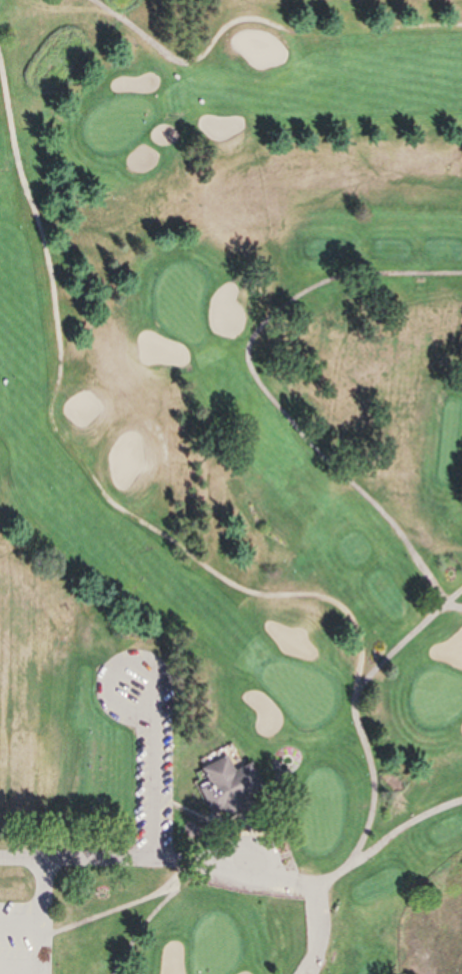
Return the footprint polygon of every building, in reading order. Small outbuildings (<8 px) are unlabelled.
[(228,756),(254,804),(223,820),(200,771),(228,756)]
